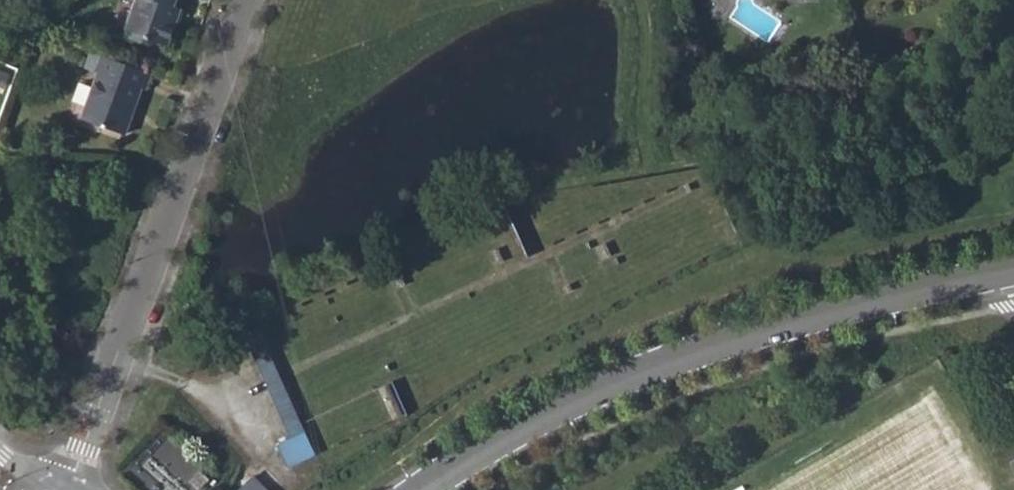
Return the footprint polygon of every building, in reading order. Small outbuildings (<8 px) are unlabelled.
[(126,29),(144,35),(143,37),(167,46),(180,8),(173,6),(175,0),(136,0),(126,29)] [(101,55),(95,71),(98,73),(81,120),(124,134),(141,89),(144,90),(150,73),(101,55)] [(199,489),(208,479),(199,471),(189,481),(199,489)] [(242,489),(265,489),(254,477),(241,488),(242,489)]
